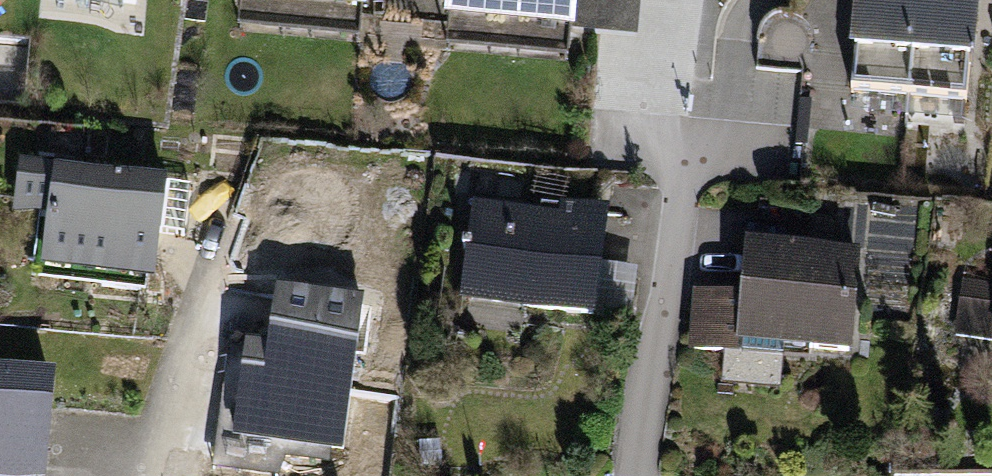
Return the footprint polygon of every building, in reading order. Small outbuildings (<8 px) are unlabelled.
[(233,4),(366,16),(368,0),(234,0),(233,4)] [(445,22),(575,33),(575,30),(578,0),(447,0),(445,22)] [(575,30),(637,36),(641,0),(578,0),(575,30)] [(854,90),(911,93),(918,0),(862,0),(854,90)] [(911,93),(966,97),(973,0),(918,0),(911,93)] [(192,182),(19,160),(12,212),(49,217),(42,268),(154,282),(161,230),(185,234),(192,182)] [(559,214),(473,202),(459,302),(595,321),(596,317),(603,264),(611,208),(561,202),(559,214)] [(838,218),(809,216),(808,241),(837,243),(838,218)] [(863,252),(749,241),(744,295),(739,347),(726,346),(723,385),(781,390),(785,348),(853,354),(863,252)] [(639,268),(603,264),(596,317),(632,322),(639,268)] [(963,279),(954,338),(991,343),(991,283),(963,279)] [(364,298),(278,286),(269,350),(226,344),(210,469),(278,475),(286,456),(341,463),(364,298)] [(739,347),(744,295),(694,290),(689,342),(726,346),(739,347)] [(0,368),(0,475),(45,475),(55,373),(0,368)]
